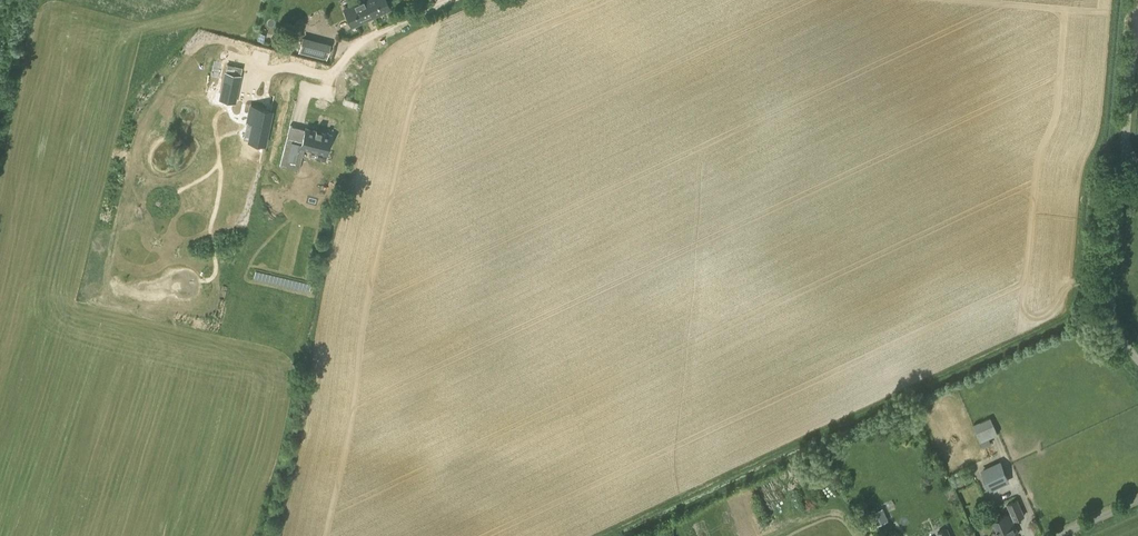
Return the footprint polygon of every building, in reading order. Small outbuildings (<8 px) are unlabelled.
[(371,17),(364,0),(362,0),(344,8),(352,25),(371,17)] [(371,17),(390,8),(386,0),(364,0),(371,17)] [(316,40),(302,36),(298,52),(312,56),(316,40)] [(210,79),(209,88),(226,91),(228,82),(210,79)] [(273,103),(248,98),(245,117),(250,118),(247,136),(266,140),(273,103)] [(305,126),(300,147),(326,154),(332,133),(305,126)] [(984,447),(993,442),(989,434),(998,430),(991,415),(973,424),(984,447)] [(993,455),(977,460),(979,467),(996,462),(993,455)] [(990,491),(1010,482),(1001,461),(981,470),(990,491)] [(1018,533),(1013,520),(1024,515),(1018,500),(1008,504),(1011,512),(993,520),(998,531),(994,533),(996,535),(1012,535),(1018,533)] [(871,507),(874,523),(887,521),(884,505),(871,507)]
